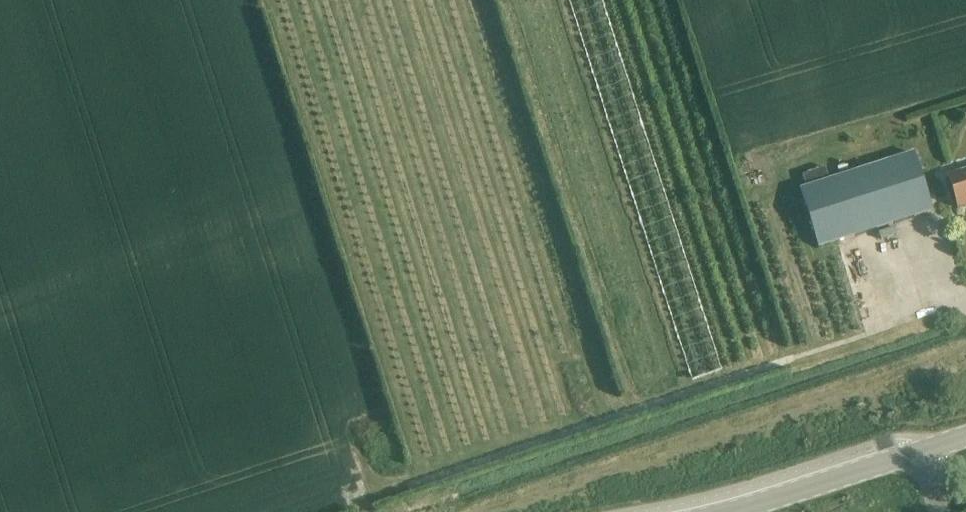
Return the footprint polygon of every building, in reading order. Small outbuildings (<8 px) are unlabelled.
[(799,191),(819,247),(934,210),(917,153),(914,154),(800,191),(799,191)] [(959,209),(965,207),(965,171),(948,177),(959,209)]
